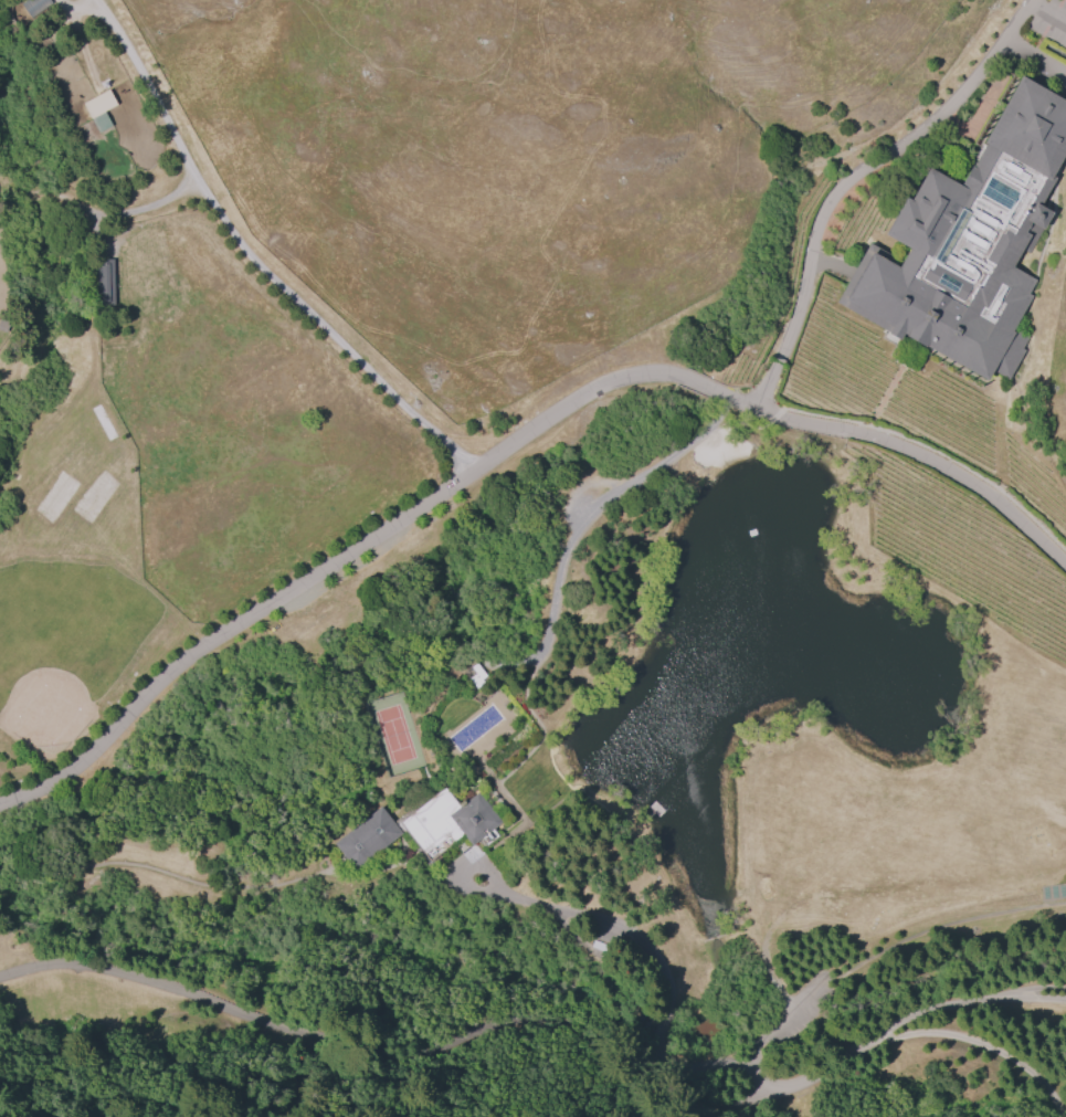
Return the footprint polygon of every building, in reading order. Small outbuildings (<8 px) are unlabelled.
[(20,6),(28,0),(49,0),(52,4),(31,20),(20,6)] [(1023,71),(1065,98),(1065,157),(1055,175),(1059,178),(1043,204),(1060,215),(1033,260),(1023,254),(1013,271),(1038,286),(1012,330),(1030,341),(1007,378),(993,369),(988,379),(905,328),(899,337),(841,302),(874,246),(901,263),(914,244),(888,228),(908,194),(914,198),(933,165),(962,182),(991,138),(984,134),(1023,71)] [(103,110),(115,104),(107,87),(81,101),(96,130),(109,123),(103,110)] [(117,260),(102,260),(101,303),(117,303),(117,260)] [(447,784),(392,826),(381,812),(339,843),(359,871),(410,833),(432,862),(466,835),(475,846),(504,824),(479,793),(463,805),(447,784)]
